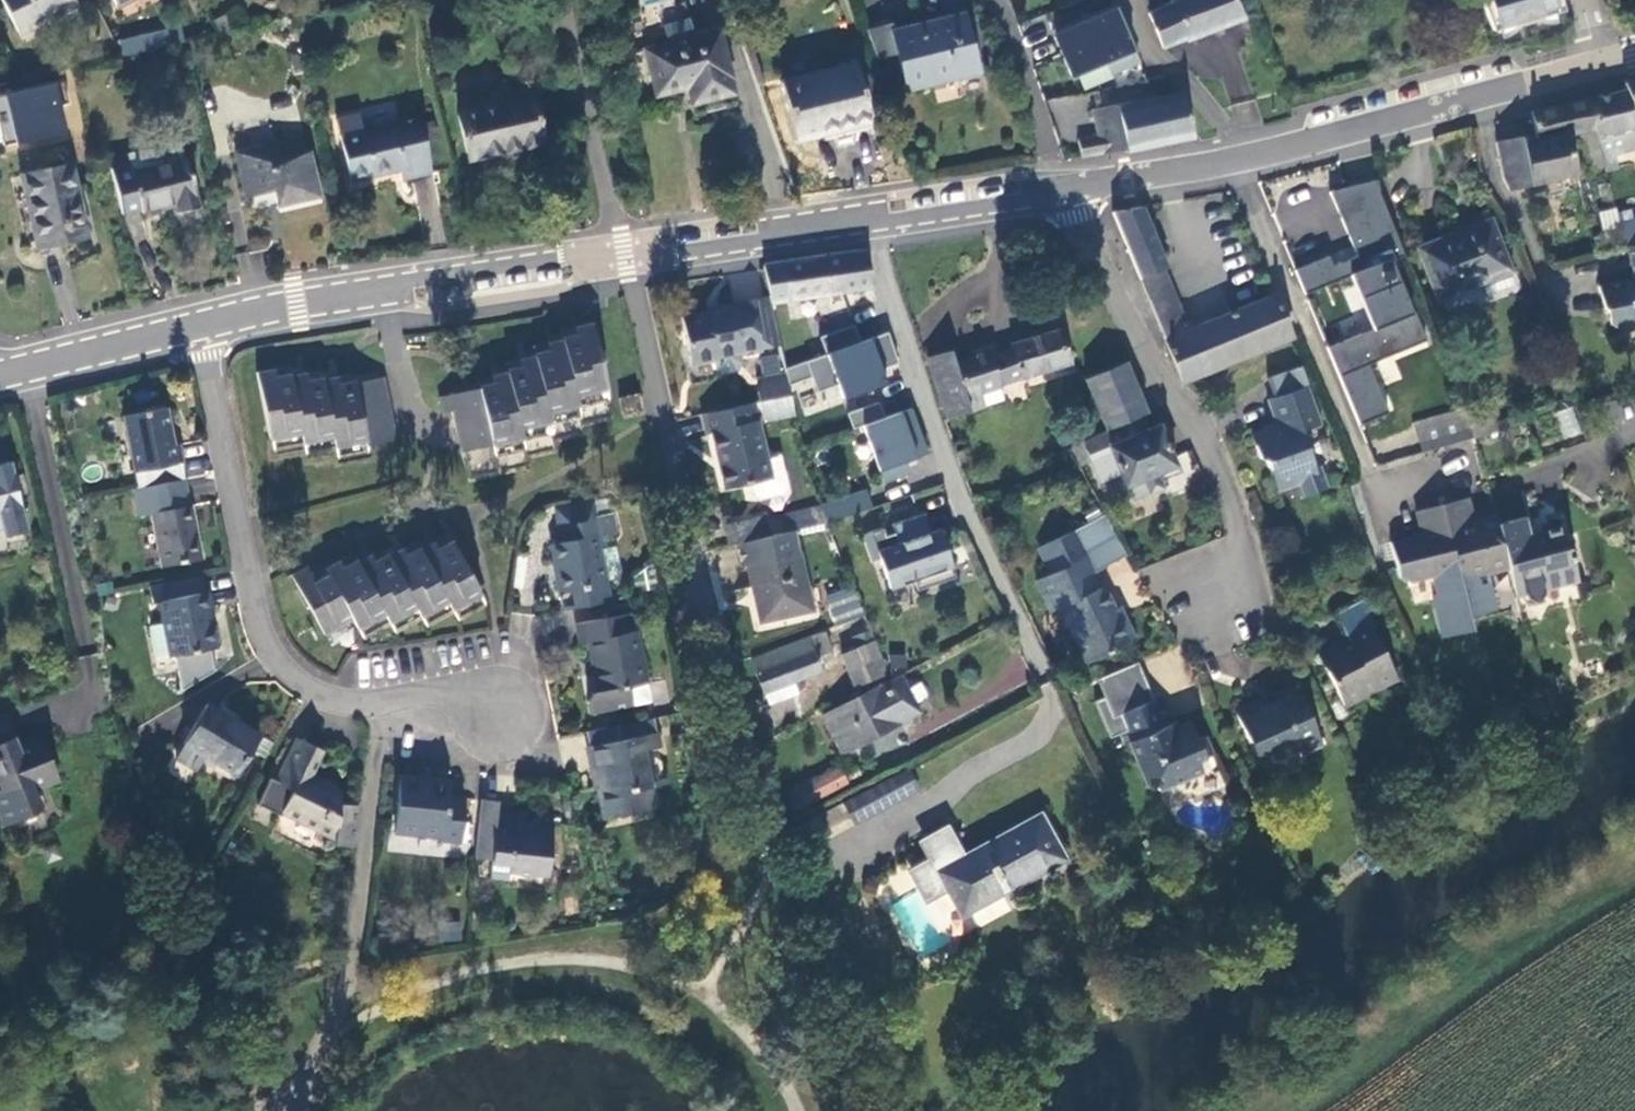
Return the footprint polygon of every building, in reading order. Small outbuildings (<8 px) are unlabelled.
[(74,0),(2,0),(19,34),(77,5),(74,0)] [(719,29),(695,36),(686,0),(626,16),(635,52),(645,49),(657,96),(689,88),(697,116),(737,105),(729,76),(732,76),(719,29)] [(1048,15),(1054,30),(1104,11),(1100,0),(1089,0),(1048,15)] [(1248,18),(1240,0),(1176,0),(1173,1),(1175,5),(1151,14),(1165,48),(1187,38),(1189,42),(1248,18)] [(1490,29),(1561,7),(1559,0),(1479,0),(1490,29)] [(1056,29),(1079,91),(1143,68),(1121,6),(1056,29)] [(244,29),(235,11),(214,21),(221,35),(244,29)] [(979,70),(968,21),(938,29),(934,24),(913,30),(897,33),(896,26),(869,32),(880,62),(901,57),(909,93),(934,88),(932,80),(956,75),(979,70)] [(167,44),(164,32),(130,39),(132,52),(167,44)] [(857,63),(782,79),(795,139),(814,135),(870,122),(857,63)] [(980,70),(979,70),(956,75),(959,84),(982,79),(980,70)] [(69,136),(60,82),(0,92),(0,147),(69,136)] [(1626,84),(1634,111),(1634,82),(1626,84)] [(1181,91),(1093,109),(1098,136),(1078,140),(1081,155),(1123,148),(1123,152),(1130,150),(1131,148),(1184,136),(1185,139),(1191,137),(1181,91)] [(1591,102),(1596,120),(1593,121),(1597,139),(1634,131),(1634,119),(1626,94),(1591,102)] [(543,144),(533,97),(459,114),(469,160),(543,144)] [(1533,115),(1539,140),(1568,133),(1569,138),(1586,135),(1590,151),(1600,149),(1597,139),(1593,121),(1596,120),(1591,102),(1533,115)] [(349,181),(399,170),(401,180),(431,173),(424,142),(421,125),(419,118),(362,131),(358,115),(335,120),(349,181)] [(433,122),(421,125),(424,142),(436,139),(433,122)] [(1498,145),(1505,179),(1509,184),(1514,192),(1578,175),(1569,138),(1568,133),(1539,140),(1523,144),(1522,140),(1498,145)] [(282,161),(278,144),(236,154),(245,198),(275,192),(280,214),(322,205),(311,155),(282,161)] [(134,172),(132,163),(112,168),(123,214),(142,209),(143,210),(175,203),(178,214),(200,209),(189,160),(134,172)] [(90,237),(73,165),(21,177),(38,249),(90,237)] [(1127,207),(1112,209),(1119,226),(1141,282),(1150,278),(1136,240),(1140,238),(1134,224),(1127,207)] [(1481,283),(1508,273),(1510,272),(1492,223),(1421,249),(1438,294),(1479,279),(1481,283)] [(1625,248),(1634,284),(1627,286),(1622,282),(1598,288),(1603,308),(1608,312),(1611,325),(1619,331),(1634,327),(1634,246),(1625,248)] [(868,253),(784,266),(790,302),(872,289),(868,253)] [(1141,282),(1166,343),(1188,333),(1164,273),(1150,278),(1141,282)] [(1328,341),(1400,315),(1388,278),(1331,298),(1321,273),(1302,280),(1312,306),(1314,305),(1328,341)] [(1512,286),(1508,273),(1481,283),(1485,295),(1512,286)] [(781,345),(772,295),(737,302),(737,306),(713,310),(723,356),(739,353),(741,355),(763,352),(764,349),(781,345)] [(1281,309),(1276,298),(1188,333),(1166,343),(1182,383),(1292,339),(1281,309)] [(723,356),(713,310),(710,310),(711,313),(684,318),(693,366),(720,361),(720,357),(723,356)] [(464,480),(526,468),(525,457),(556,451),(554,441),(583,436),(581,426),(610,420),(592,323),(573,326),(575,337),(546,343),(548,354),(519,360),(521,371),(490,377),(492,386),(437,397),(440,413),(450,411),(464,480)] [(1001,388),(1023,381),(1063,369),(1070,366),(1059,333),(1013,348),(1014,351),(991,359),(990,355),(955,366),(952,354),(930,361),(945,407),(971,399),(999,390),(1001,390),(1001,388)] [(1382,384),(1398,379),(1391,357),(1375,362),(1382,384)] [(1127,364),(1126,365),(1140,419),(1142,418),(1147,416),(1146,414),(1127,364)] [(1140,419),(1126,365),(1085,382),(1105,432),(1106,433),(1140,419)] [(367,444),(393,439),(380,375),(337,383),(335,375),(303,381),(302,372),(272,377),(269,368),(254,371),(267,439),(300,433),(302,442),(331,437),(333,446),(366,440),(367,444)] [(1302,369),(1277,378),(1283,397),(1309,389),(1302,369)] [(787,374),(761,380),(762,385),(788,379),(787,374)] [(846,442),(841,376),(806,379),(813,445),(846,442)] [(788,379),(762,385),(758,393),(760,402),(790,394),(788,379)] [(1323,426),(1316,402),(1310,388),(1309,389),(1283,397),(1270,401),(1278,428),(1253,436),(1261,459),(1268,462),(1278,491),(1299,483),(1304,496),(1328,488),(1321,467),(1316,468),(1304,432),(1323,426)] [(971,399),(975,411),(1003,402),(999,390),(971,399)] [(790,394),(760,402),(762,412),(770,421),(794,415),(790,394)] [(641,414),(638,395),(618,399),(622,418),(641,414)] [(945,407),(944,408),(948,419),(975,411),(971,399),(945,407)] [(760,402),(753,403),(756,414),(762,412),(760,402)] [(852,428),(884,418),(879,402),(847,412),(852,428)] [(734,408),(750,485),(754,484),(757,496),(764,501),(785,495),(789,488),(781,458),(767,461),(756,414),(753,403),(734,408)] [(1491,407),(1466,414),(1477,443),(1499,436),(1491,407)] [(171,446),(164,408),(120,417),(132,473),(132,472),(135,488),(163,482),(164,482),(161,466),(178,463),(180,462),(177,445),(171,446)] [(734,408),(702,416),(708,437),(713,435),(727,491),(750,485),(734,408)] [(1564,436),(1578,433),(1571,408),(1557,411),(1564,436)] [(1466,414),(1418,429),(1426,458),(1477,443),(1466,414)] [(1106,433),(1105,432),(1090,439),(1083,443),(1086,452),(1094,449),(1091,441),(1126,429),(1141,423),(1140,419),(1106,433)] [(1148,433),(1143,422),(1141,423),(1126,429),(1091,441),(1094,449),(1086,452),(1090,463),(1112,455),(1125,489),(1127,488),(1133,501),(1148,495),(1149,497),(1164,491),(1158,475),(1175,468),(1159,428),(1148,433)] [(914,482),(900,436),(877,444),(891,490),(914,482)] [(1086,452),(1083,443),(1074,447),(1077,457),(1078,456),(1086,452)] [(1078,456),(1082,465),(1090,463),(1086,452),(1078,456)] [(6,538),(28,533),(11,460),(0,462),(0,529),(4,529),(6,538)] [(181,479),(178,463),(161,466),(164,482),(179,479),(181,479)] [(159,566),(199,558),(188,505),(187,505),(181,479),(179,479),(164,482),(163,482),(135,488),(132,488),(138,516),(149,514),(159,566)] [(827,524),(872,510),(865,491),(819,505),(820,507),(827,524)] [(941,528),(927,496),(899,509),(897,502),(875,509),(875,511),(879,523),(894,517),(905,544),(941,528)] [(593,519),(589,498),(552,506),(556,526),(593,519)] [(1467,501),(1461,503),(1466,525),(1473,523),(1467,501)] [(1441,508),(1467,615),(1491,608),(1482,575),(1508,570),(1498,529),(1494,517),(1473,523),(1466,525),(1461,503),(1441,508)] [(790,532),(827,524),(820,507),(781,516),(785,533),(790,532)] [(1467,615),(1441,508),(1415,515),(1421,537),(1389,546),(1398,580),(1408,585),(1431,579),(1436,597),(1432,598),(1442,639),(1472,631),(1467,615)] [(879,523),(875,511),(827,525),(833,539),(865,527),(866,529),(880,525),(879,523)] [(610,516),(593,519),(556,526),(559,542),(550,544),(560,593),(557,597),(560,611),(604,602),(601,582),(618,578),(612,546),(602,547),(594,549),(591,535),(600,533),(612,531),(610,516)] [(766,518),(757,520),(761,539),(770,537),(766,518)] [(726,527),(731,546),(736,544),(742,543),(761,539),(757,520),(726,527)] [(1531,521),(1498,529),(1508,570),(1516,602),(1524,600),(1535,609),(1541,595),(1579,585),(1571,552),(1567,553),(1561,527),(1534,534),(1531,521)] [(742,543),(747,567),(760,622),(810,612),(797,555),(795,556),(790,532),(785,533),(770,537),(761,539),(742,543)] [(600,533),(591,535),(594,549),(602,547),(600,533)] [(292,573),(319,634),(349,621),(352,628),(381,615),(384,622),(412,609),(416,616),(445,602),(448,609),(476,595),(450,542),(437,548),(433,540),(403,554),(399,547),(372,560),(369,554),(341,568),(337,560),(308,573),(305,567),(292,573)] [(747,567),(742,543),(736,544),(742,568),(747,567)] [(873,557),(846,567),(852,582),(879,572),(873,557)] [(1099,589),(1086,559),(1038,581),(1052,613),(1063,608),(1088,663),(1134,643),(1123,620),(1119,623),(1102,587),(1099,589)] [(646,578),(631,581),(634,595),(655,590),(651,568),(644,570),(646,578)] [(204,592),(201,575),(171,581),(174,599),(204,592)] [(174,599),(171,581),(146,586),(150,604),(156,603),(168,658),(213,648),(204,611),(210,610),(206,592),(204,592),(174,599)] [(828,603),(838,629),(865,619),(854,593),(828,603)] [(1376,626),(1363,600),(1335,614),(1349,643),(1341,647),(1334,644),(1317,653),(1343,706),(1398,679),(1373,628),(1376,626)] [(1629,629),(1624,612),(1613,614),(1618,632),(1629,629)] [(629,633),(626,615),(574,626),(578,644),(587,642),(597,693),(593,694),(587,703),(589,715),(650,704),(635,632),(629,633)] [(794,683),(821,673),(817,661),(830,655),(823,636),(752,661),(768,707),(798,695),(794,683)] [(885,677),(872,646),(846,656),(857,685),(861,683),(863,689),(885,677)] [(829,712),(847,749),(899,721),(917,712),(898,677),(829,712)] [(1268,711),(1262,698),(1237,708),(1261,764),(1300,747),(1302,750),(1322,741),(1298,686),(1275,696),(1280,706),(1268,711)] [(1215,755),(1208,738),(1199,741),(1195,731),(1179,737),(1169,733),(1156,701),(1123,715),(1129,730),(1122,733),(1128,746),(1132,744),(1149,786),(1151,785),(1160,789),(1161,791),(1205,773),(1200,762),(1215,755)] [(230,778),(255,736),(205,705),(180,748),(199,759),(203,761),(199,767),(225,782),(228,777),(230,778)] [(842,752),(847,749),(829,712),(823,715),(842,752)] [(6,715),(0,718),(0,811),(6,825),(44,809),(36,789),(59,779),(40,735),(18,745),(16,745),(16,746),(10,749),(7,742),(16,739),(6,715)] [(660,749),(657,736),(587,750),(595,791),(598,790),(604,820),(643,812),(640,795),(652,793),(668,790),(667,785),(651,788),(645,751),(660,749)] [(333,845),(352,846),(355,822),(357,806),(339,804),(339,794),(308,778),(321,751),(295,738),(273,784),(291,792),(281,814),(334,838),(333,845)] [(16,745),(18,745),(16,739),(7,742),(10,749),(16,746),(16,745)] [(191,773),(199,759),(180,748),(172,761),(191,773)] [(845,782),(836,765),(787,792),(796,808),(845,782)] [(904,771),(893,777),(904,797),(914,792),(915,792),(904,771)] [(445,798),(447,782),(399,776),(392,831),(439,836),(439,840),(457,842),(462,800),(445,798)] [(904,797),(893,777),(845,803),(854,823),(904,797)] [(655,810),(652,793),(640,795),(643,812),(655,810)] [(495,802),(478,800),(476,823),(492,825),(493,820),(495,802)] [(492,825),(476,823),(472,858),(488,860),(508,862),(507,871),(545,876),(551,817),(532,814),(530,824),(493,820),(492,825)] [(947,829),(923,842),(932,860),(911,871),(926,899),(947,888),(962,914),(1064,859),(1041,816),(963,858),(947,829)] [(505,883),(507,871),(508,862),(488,860),(486,881),(505,883)] [(948,893),(928,904),(943,931),(962,920),(948,893)] [(457,921),(436,924),(438,941),(459,938),(457,921)]
